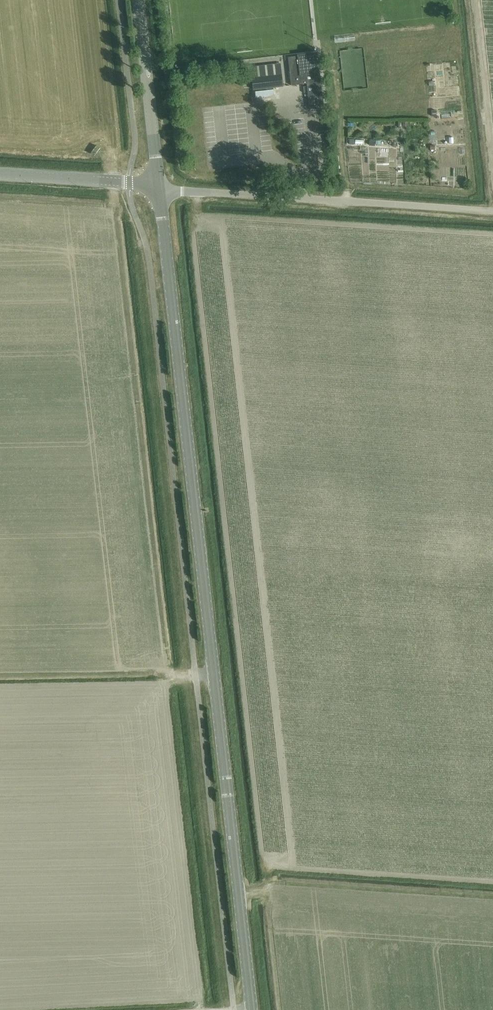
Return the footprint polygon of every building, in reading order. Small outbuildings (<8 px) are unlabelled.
[(310,109),(323,107),(317,57),(313,57),(313,55),(287,58),(291,86),(307,84),(310,109)] [(250,64),(251,78),(281,75),(280,61),(250,64)] [(253,90),(277,87),(280,87),(282,87),(281,75),(251,78),(253,90)]
